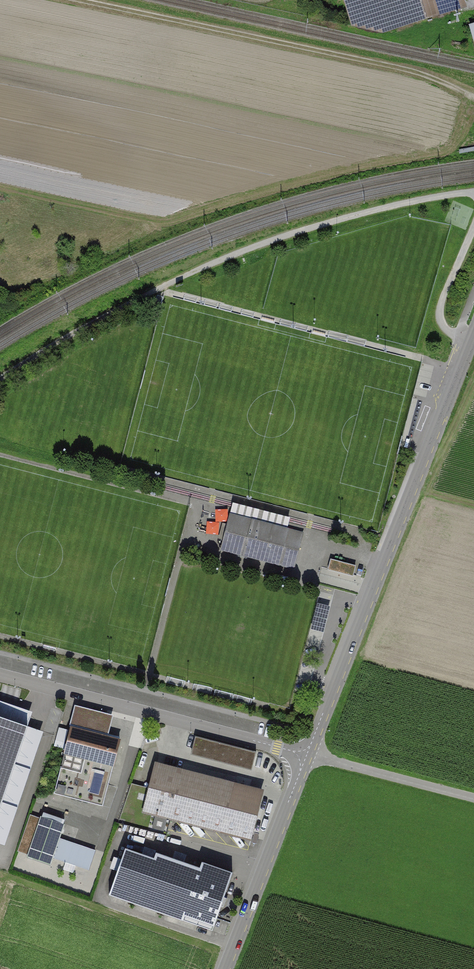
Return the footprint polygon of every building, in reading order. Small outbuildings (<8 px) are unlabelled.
[(463,0),(343,0),(351,27),(382,36),(466,12),(463,0)] [(199,515),(210,515),(210,503),(199,503),(199,515)] [(221,549),(294,568),(303,534),(230,515),(221,549)] [(356,563),(330,556),(327,567),(353,575),(356,563)] [(310,627),(324,630),(330,603),(317,601),(317,602),(315,610),(313,619),(310,627)] [(74,703),(68,724),(71,725),(106,733),(112,712),(74,703)] [(0,712),(0,802),(27,721),(0,712)] [(106,733),(71,725),(64,751),(114,763),(120,737),(106,733)] [(257,751),(197,736),(193,751),(252,767),(257,751)] [(64,751),(54,792),(102,805),(114,763),(64,751)] [(181,772),(156,766),(145,810),(252,837),(262,798),(179,777),(181,772)] [(28,854),(40,818),(30,815),(18,851),(28,854)] [(64,824),(41,816),(40,818),(28,854),(27,857),(50,864),(53,857),(88,869),(95,850),(59,838),(64,824)] [(166,820),(155,817),(152,828),(163,830),(166,820)] [(154,858),(125,848),(109,895),(212,930),(232,873),(202,862),(200,868),(156,852),(154,858)]
